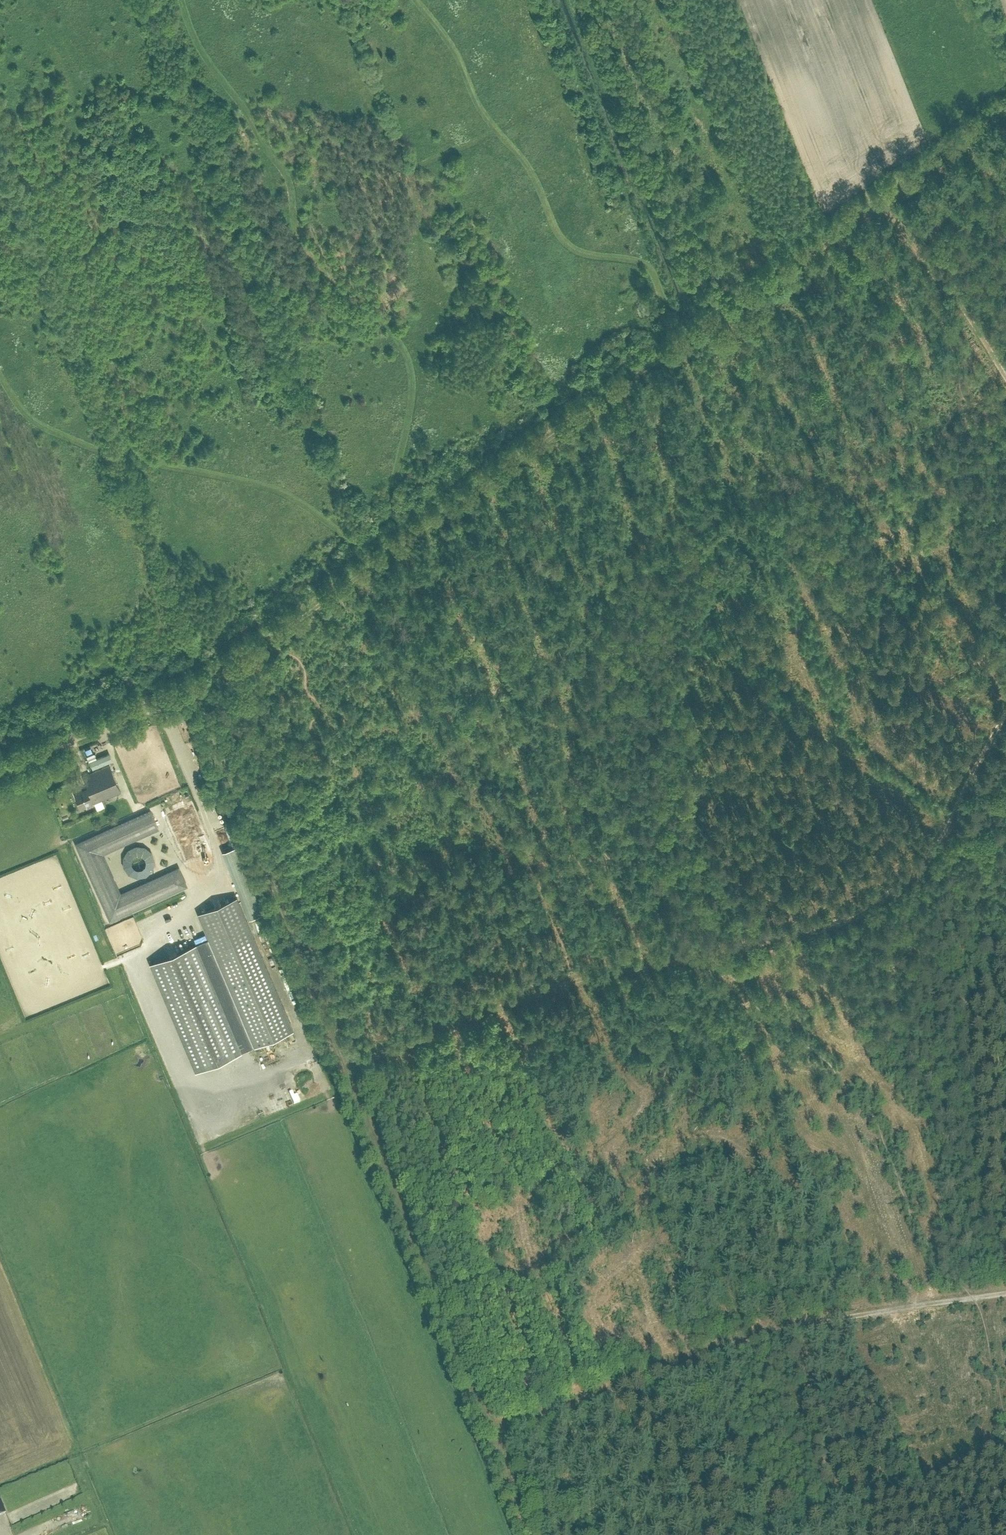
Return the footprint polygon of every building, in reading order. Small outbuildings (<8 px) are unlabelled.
[(80,807),(94,801),(97,809),(104,806),(101,799),(121,791),(109,764),(83,775),(88,787),(74,793),(80,807)] [(205,784),(212,802),(220,799),(212,781),(205,784)] [(186,859),(210,849),(191,803),(167,813),(186,859)] [(111,917),(184,884),(177,869),(119,895),(100,852),(158,826),(151,811),(78,844),(111,917)] [(158,864),(158,862),(158,859),(157,856),(155,853),(154,851),(152,850),(149,848),(145,847),(142,847),(137,848),(134,850),(132,852),(130,855),(129,857),(128,862),(129,865),(130,868),(132,871),(133,873),(135,874),(138,876),(141,876),(144,876),(149,875),(152,874),(154,871),(156,869),(157,867),(158,864)] [(197,1068),(255,1043),(294,1027),(238,896),(199,912),(210,938),(152,963),(197,1068)] [(243,1056),(240,1058),(245,1067),(249,1065),(243,1056)]
